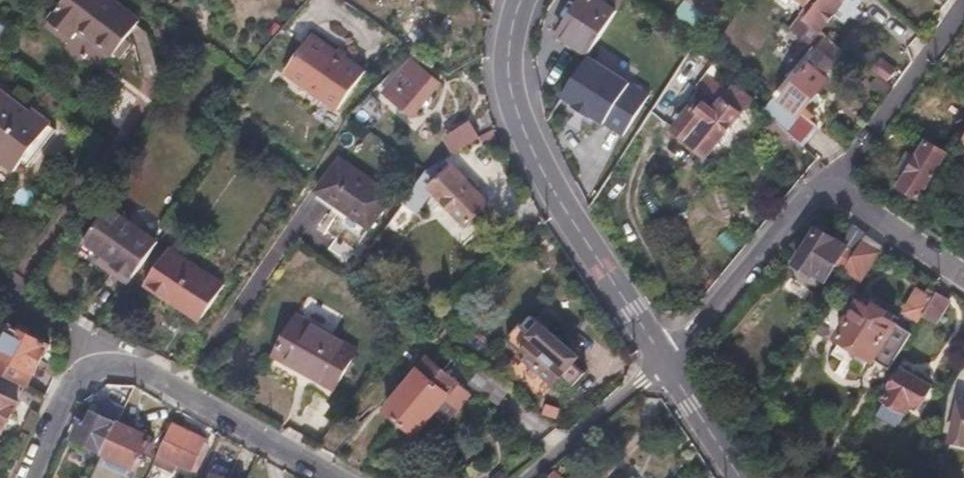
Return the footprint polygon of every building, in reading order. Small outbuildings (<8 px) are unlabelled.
[(113,0),(74,0),(56,24),(77,40),(83,32),(119,59),(145,24),(113,0)] [(587,56),(616,11),(599,0),(581,0),(557,38),(587,56)] [(824,36),(820,32),(832,16),(843,24),(861,0),(819,0),(816,4),(811,0),(810,0),(805,7),(789,28),(813,47),(815,48),(824,36)] [(12,31),(0,23),(0,43),(2,44),(12,31)] [(368,72),(317,35),(290,73),(341,110),(368,72)] [(843,50),(824,36),(815,48),(813,47),(773,98),(764,110),(771,116),(792,136),(799,143),(802,145),(815,127),(800,115),(829,77),(826,75),(843,50)] [(417,45),(412,51),(409,54),(428,70),(434,63),(417,45)] [(603,67),(587,56),(561,96),(574,105),(572,107),(589,117),(590,115),(599,121),(622,135),(630,124),(648,96),(603,67)] [(436,84),(407,61),(381,94),(410,117),(436,84)] [(885,81),(892,87),(903,71),(896,66),(885,81)] [(673,129),(707,154),(749,99),(731,85),(726,92),(705,76),(697,86),(703,90),(673,129)] [(885,96),(892,87),(885,81),(877,76),(870,85),(885,96)] [(0,154),(0,159),(17,172),(25,161),(27,163),(54,128),(50,125),(53,122),(34,108),(31,112),(0,88),(0,148),(3,150),(0,154)] [(786,143),(792,136),(771,116),(763,124),(785,144),(786,143)] [(441,138),(451,154),(478,137),(468,121),(441,138)] [(792,136),(786,143),(793,150),(799,143),(792,136)] [(942,164),(938,162),(944,152),(928,142),(900,189),(916,198),(935,168),(938,170),(942,164)] [(388,196),(338,161),(315,193),(366,228),(388,196)] [(428,190),(463,226),(487,203),(451,167),(437,180),(428,190)] [(426,191),(428,190),(437,180),(427,169),(424,171),(416,181),(408,193),(403,200),(414,209),(418,204),(419,202),(423,197),(425,195),(424,194),(426,191)] [(460,229),(463,226),(428,190),(426,191),(424,194),(425,195),(423,197),(457,231),(459,228),(460,229)] [(396,234),(414,209),(403,200),(385,226),(396,234)] [(86,241),(106,255),(107,252),(120,261),(114,270),(131,283),(161,241),(128,219),(127,210),(119,204),(113,207),(111,206),(86,241)] [(832,285),(840,272),(862,236),(850,228),(840,244),(816,230),(795,263),(832,285)] [(862,236),(840,272),(856,281),(877,246),(862,236)] [(222,283),(172,249),(147,288),(197,321),(222,283)] [(102,261),(114,270),(120,261),(107,252),(106,255),(102,261)] [(917,322),(921,316),(931,298),(917,290),(903,314),(917,322)] [(803,305),(815,312),(823,299),(811,291),(803,305)] [(931,298),(921,316),(934,323),(946,300),(934,294),(931,298)] [(871,358),(874,360),(890,370),(912,332),(896,323),(891,319),(884,315),(886,310),(875,304),(872,309),(860,301),(838,338),(839,339),(871,358)] [(273,356),(333,390),(356,350),(295,315),(273,356)] [(517,324),(505,338),(519,350),(504,367),(539,398),(559,374),(573,386),(585,372),(575,364),(580,357),(531,315),(521,327),(517,324)] [(25,386),(32,372),(35,374),(50,346),(14,327),(0,354),(0,372),(25,386)] [(871,358),(839,339),(830,354),(862,373),(871,358)] [(327,401),(333,390),(273,356),(267,366),(313,392),(327,401)] [(384,410),(400,423),(444,368),(428,356),(384,410)] [(457,408),(470,392),(444,368),(400,423),(415,435),(445,398),(457,408)] [(910,401),(918,406),(929,385),(902,369),(884,399),(904,411),(910,401)] [(507,391),(479,371),(469,385),(497,405),(507,391)] [(4,432),(28,387),(25,386),(0,372),(0,430),(4,432)] [(959,402),(949,441),(963,445),(963,403),(959,402)] [(71,441),(102,455),(117,423),(123,412),(105,404),(99,416),(91,412),(86,422),(81,420),(71,441)] [(117,423),(102,455),(106,458),(136,472),(152,439),(117,423)] [(172,426),(159,455),(196,472),(205,453),(200,451),(204,441),(172,426)] [(106,458),(96,477),(139,477),(141,474),(136,472),(106,458)]
